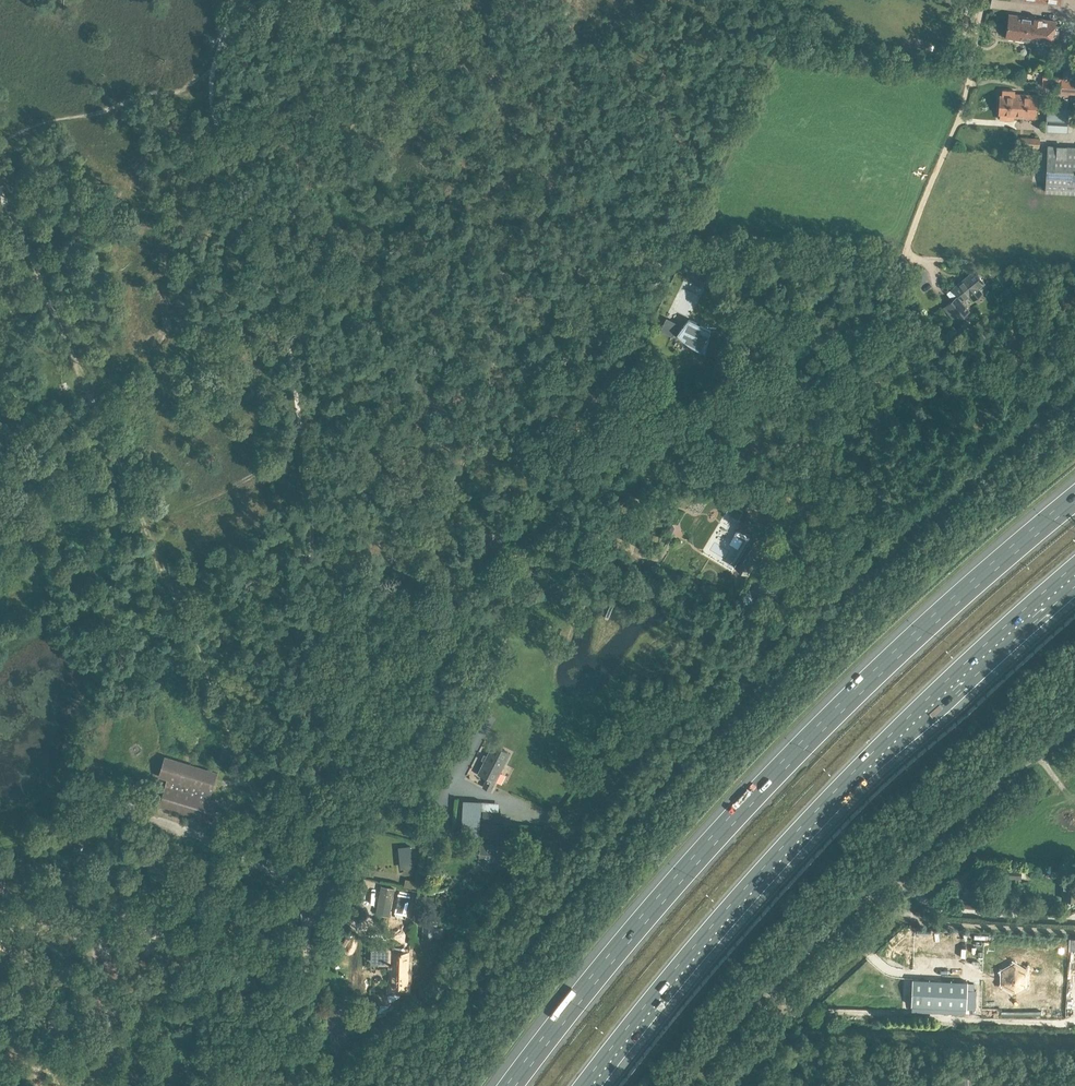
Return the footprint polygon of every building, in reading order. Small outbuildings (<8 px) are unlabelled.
[(1010,14),(1008,25),(1054,32),(1056,20),(1010,14)] [(1052,44),(1054,32),(1008,25),(1006,37),(1052,44)] [(1074,94),(1074,81),(1061,80),(1061,79),(1044,78),(1044,86),(1062,86),(1062,87),(1062,93),(1074,94)] [(1000,95),(1000,103),(1037,106),(1037,94),(1015,93),(1015,89),(1002,89),(1001,95),(1000,95)] [(1034,118),(1037,106),(1000,103),(998,114),(1000,114),(1000,119),(1001,119),(1013,119),(1013,117),(1013,116),(1034,118)] [(1046,131),(1066,132),(1068,108),(1048,107),(1046,131)] [(1019,144),(1038,145),(1039,138),(1019,137),(1019,144)] [(1046,191),(1074,192),(1074,147),(1048,146),(1046,191)] [(694,270),(690,278),(702,284),(706,275),(694,270)] [(974,270),(953,287),(963,300),(969,295),(973,299),(982,292),(978,288),(984,283),(974,270)] [(957,296),(945,305),(955,317),(967,307),(957,296)] [(689,317),(681,327),(667,320),(661,332),(669,336),(674,327),(677,331),(677,332),(685,340),(685,339),(691,342),(689,347),(690,347),(691,345),(701,349),(705,340),(707,341),(710,331),(695,324),(696,322),(697,322),(697,321),(689,317)] [(961,337),(968,331),(972,327),(967,321),(956,330),(961,337)] [(958,338),(951,344),(954,347),(961,342),(958,338)] [(716,361),(712,373),(731,379),(735,367),(716,361)] [(726,512),(738,519),(743,511),(732,504),(726,512)] [(749,574),(764,550),(755,545),(758,540),(761,542),(765,535),(741,521),(737,528),(738,528),(735,534),(744,539),(730,562),(749,574)] [(488,714),(482,711),(478,719),(484,721),(488,714)] [(600,734),(607,736),(611,720),(605,718),(600,734)] [(596,743),(599,745),(602,744),(604,741),(603,738),(600,736),(597,737),(595,740),(596,743)] [(479,773),(487,777),(483,786),(491,791),(496,782),(511,753),(494,744),(479,773)] [(482,801),(464,800),(462,833),(479,835),(482,801)] [(502,812),(498,812),(485,810),(484,820),(501,822),(502,812)] [(483,823),(482,837),(499,838),(501,824),(483,823)] [(481,858),(480,864),(504,866),(506,846),(482,844),(481,858)] [(401,874),(413,873),(411,846),(399,847),(401,874)] [(1064,898),(1074,899),(1074,875),(1064,875),(1064,898)] [(414,880),(406,878),(404,886),(412,888),(414,880)] [(395,888),(391,887),(381,885),(376,914),(378,914),(390,916),(395,888)] [(955,902),(965,893),(963,891),(958,886),(958,885),(948,893),(955,902)] [(418,905),(433,905),(433,897),(418,896),(418,905)] [(424,926),(423,942),(432,943),(432,936),(442,936),(443,928),(437,927),(437,926),(424,926)] [(391,990),(407,990),(409,947),(401,947),(401,946),(372,945),(371,964),(391,965),(393,965),(392,971),(393,971),(393,984),(391,984),(391,990)] [(967,1008),(968,982),(913,979),(912,1005),(967,1008)]
